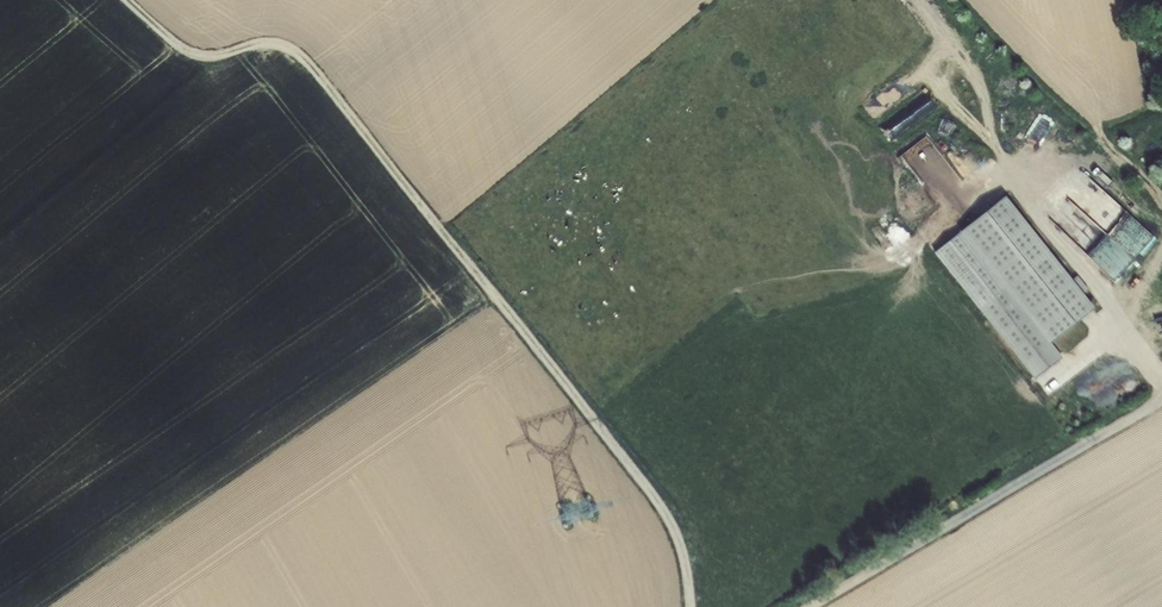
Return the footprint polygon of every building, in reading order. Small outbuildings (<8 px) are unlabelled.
[(1129,257),(1150,235),(1100,188),(1071,218),(1076,222),(1084,214),(1129,257)] [(1003,193),(933,247),(1030,376),(1056,356),(1045,341),(1090,308),(1003,193)]
